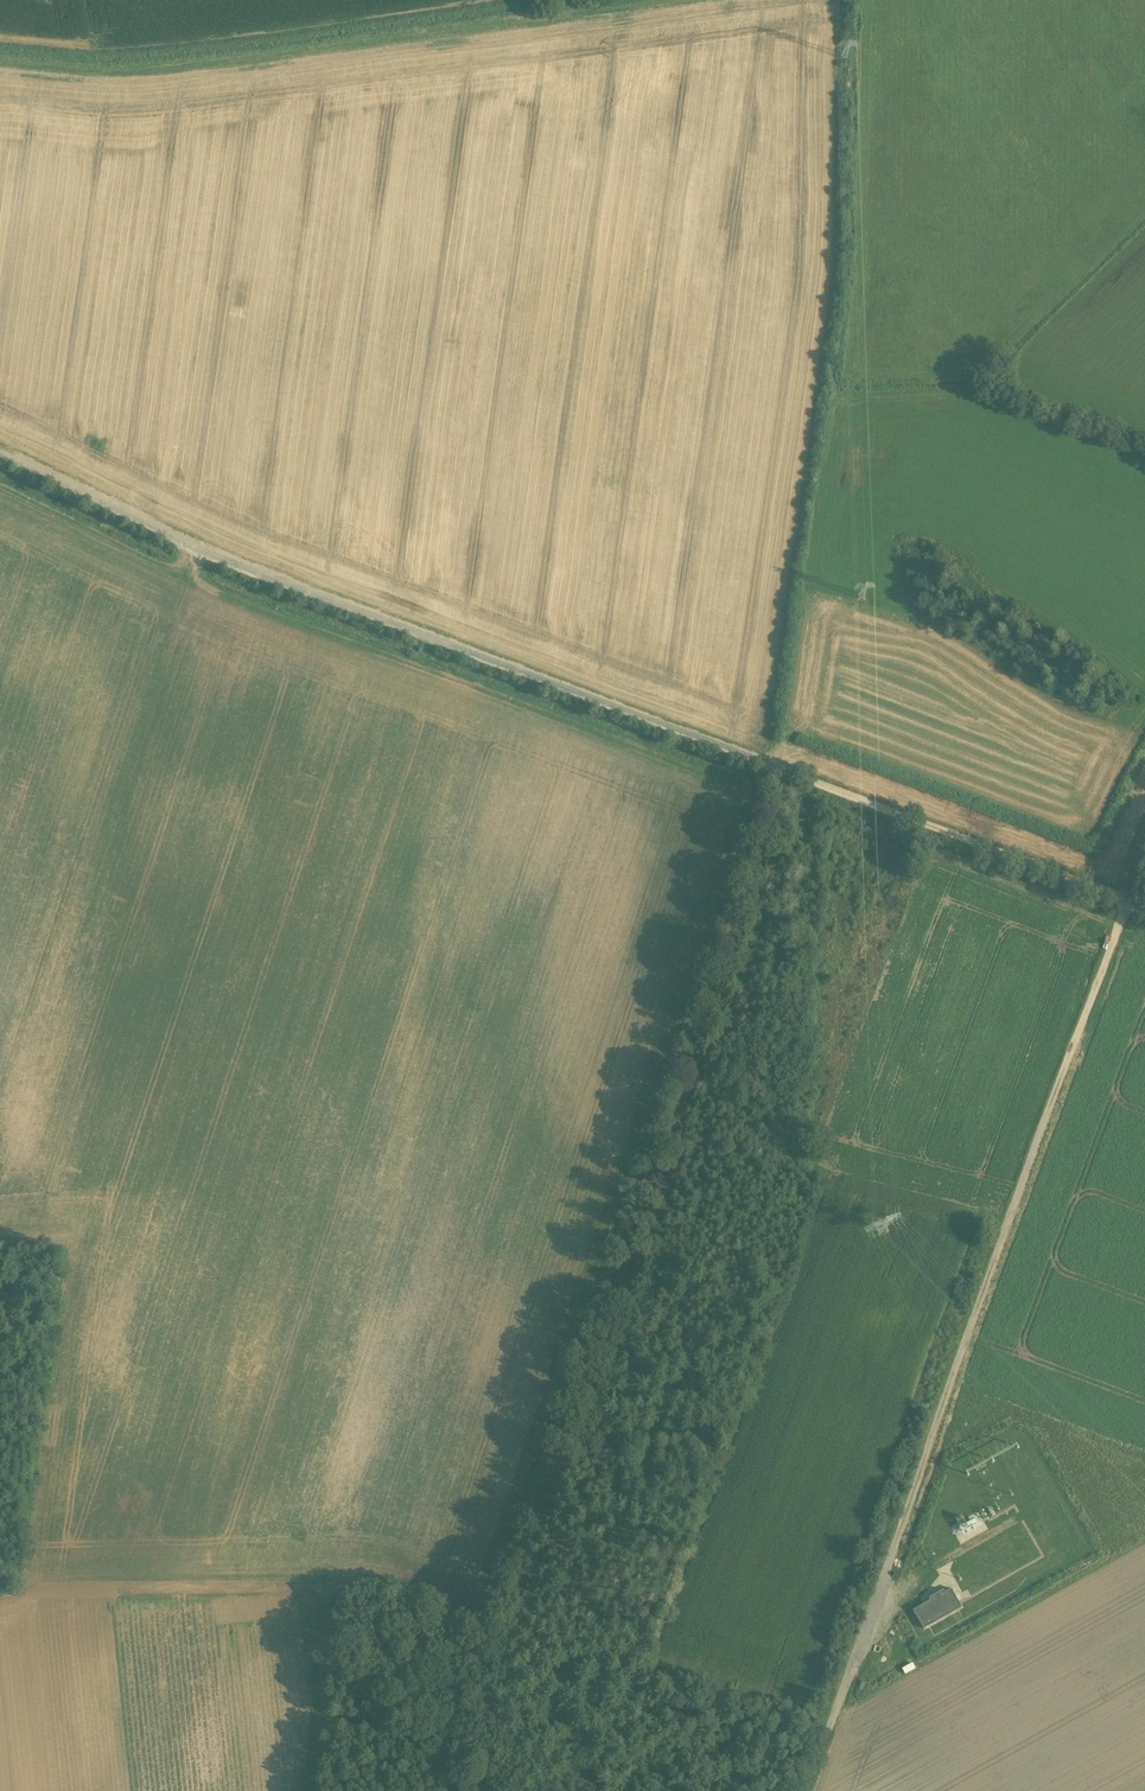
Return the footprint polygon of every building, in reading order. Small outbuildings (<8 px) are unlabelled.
[(959,1537),(985,1522),(978,1510),(952,1526),(959,1537)] [(914,1609),(924,1629),(963,1607),(952,1587),(914,1609)] [(905,1620),(901,1622),(907,1634),(911,1631),(905,1620)]
